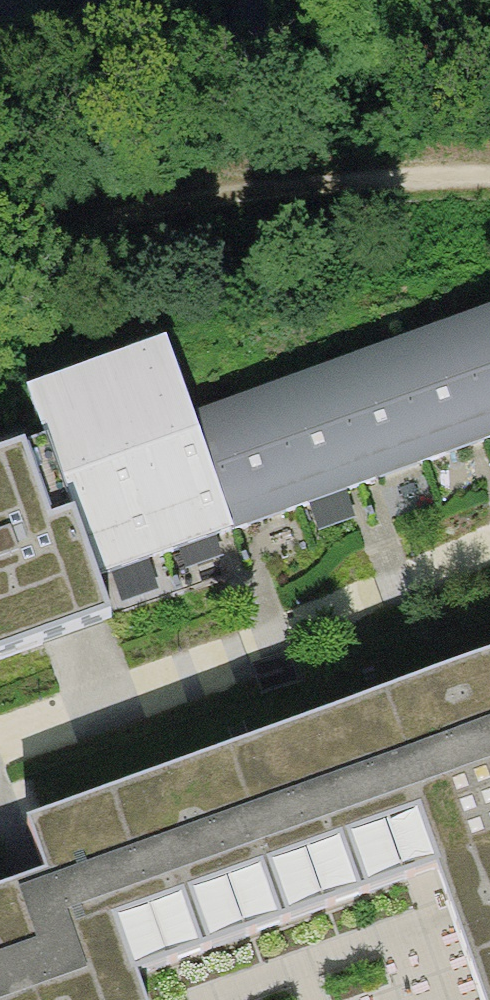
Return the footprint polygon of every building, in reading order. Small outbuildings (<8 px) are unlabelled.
[(486,438),(489,436),(489,303),(443,321),(486,438)] [(383,343),(425,460),(486,438),(443,321),(383,343)] [(168,335),(99,360),(167,551),(236,526),(195,411),(168,335)] [(362,482),(425,460),(383,343),(320,366),(362,482)] [(45,427),(97,575),(167,551),(99,360),(29,384),(45,427)] [(257,388),(299,504),(362,482),(320,366),(257,388)] [(236,526),(299,504),(257,388),(195,411),(236,526)] [(0,443),(0,642),(108,604),(97,575),(45,427),(0,443)] [(137,974),(435,868),(482,999),(489,999),(489,650),(25,816),(43,866),(22,874),(0,881),(0,999),(147,999),(137,974)]
